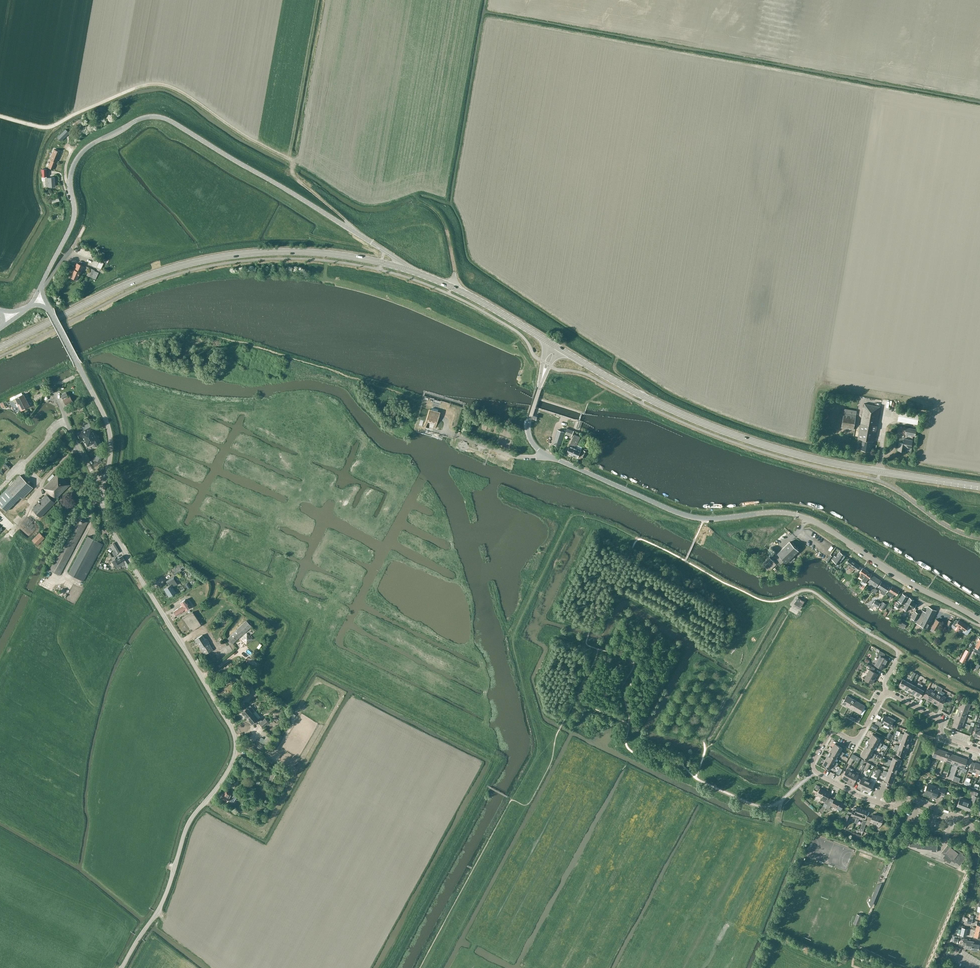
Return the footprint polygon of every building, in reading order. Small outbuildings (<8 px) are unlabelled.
[(54,149),(50,159),(56,162),(60,152),(57,151),(58,149),(63,151),(66,144),(59,141),(56,148),(57,148),(56,150),(54,149)] [(47,178),(47,177),(47,169),(42,169),(42,177),(41,177),(42,181),(45,181),(45,187),(55,186),(54,177),(48,178),(47,178)] [(79,276),(81,273),(84,266),(77,263),(74,269),(71,277),(76,280),(78,276),(79,276)] [(19,405),(21,410),(29,406),(23,394),(15,398),(17,403),(15,404),(16,407),(19,405)] [(70,396),(63,399),(67,407),(74,403),(70,396)] [(873,441),(880,406),(864,404),(858,438),(862,439),(861,449),(870,451),(872,441),(873,441)] [(437,412),(431,410),(429,409),(424,425),(426,426),(435,429),(439,415),(440,413),(437,412)] [(897,421),(917,424),(919,414),(899,410),(897,421)] [(842,428),(853,430),(855,416),(845,414),(842,428)] [(85,429),(77,433),(80,439),(82,438),(83,440),(96,433),(92,426),(91,426),(89,423),(83,426),(85,429)] [(905,434),(915,436),(917,429),(906,427),(905,434)] [(565,432),(557,430),(553,444),(560,447),(565,432)] [(96,433),(83,440),(85,443),(86,442),(88,446),(94,443),(96,447),(101,444),(96,433)] [(570,445),(566,453),(572,455),(576,445),(576,446),(577,444),(579,438),(579,439),(580,436),(575,434),(570,445)] [(911,440),(906,439),(904,439),(903,443),(899,442),(898,450),(905,451),(906,447),(911,448),(912,440),(911,440)] [(577,446),(576,446),(576,445),(572,455),(577,458),(581,450),(577,448),(577,446)] [(55,499),(69,485),(58,473),(44,488),(48,492),(46,494),(32,509),(40,517),(55,502),(56,500),(55,499)] [(6,511),(20,497),(22,499),(33,488),(20,475),(0,495),(0,505),(6,511)] [(76,517),(48,569),(60,575),(87,523),(82,520),(85,515),(77,508),(73,515),(76,517)] [(39,532),(32,540),(37,545),(45,537),(39,532)] [(83,581),(103,544),(88,536),(68,573),(83,581)] [(795,558),(793,556),(799,551),(790,542),(778,553),(782,557),(779,560),(780,561),(783,565),(786,562),(787,562),(789,564),(795,558)] [(111,544),(112,545),(110,546),(112,550),(114,549),(115,550),(112,552),(114,555),(119,552),(117,547),(114,543),(111,544)] [(832,559),(839,564),(844,557),(841,555),(842,553),(839,552),(836,557),(834,556),(832,559)] [(123,561),(125,560),(122,556),(115,559),(115,558),(111,561),(114,565),(113,566),(114,568),(115,567),(116,569),(119,567),(124,564),(123,561)] [(770,570),(776,564),(769,557),(763,563),(770,570)] [(850,569),(855,562),(849,559),(846,563),(848,564),(845,569),(846,570),(848,568),(850,569)] [(855,562),(850,569),(853,571),(855,569),(857,570),(856,572),(858,573),(860,571),(858,569),(860,566),(855,562)] [(182,570),(185,567),(183,564),(179,566),(172,570),(174,575),(182,570)] [(777,565),(773,569),(778,574),(782,570),(777,565)] [(868,572),(863,568),(860,572),(861,574),(859,576),(863,579),(868,572)] [(863,579),(860,582),(863,584),(865,586),(867,583),(865,582),(868,578),(869,579),(872,574),(868,572),(863,579)] [(876,587),(881,580),(873,575),(868,582),(876,587)] [(176,592),(172,586),(177,584),(173,578),(167,582),(169,586),(164,589),(169,596),(176,592)] [(887,592),(890,587),(882,581),(878,587),(882,589),(880,592),(885,595),(886,592),(887,592)] [(896,595),(899,590),(893,586),(890,591),(889,591),(887,594),(892,597),(894,594),(896,595)] [(904,604),(908,597),(903,594),(899,600),(898,600),(897,602),(895,605),(895,606),(899,608),(900,605),(902,602),(904,604)] [(794,604),(801,608),(805,601),(798,597),(794,604)] [(913,602),(914,600),(909,598),(903,608),(908,611),(910,607),(914,608),(916,604),(913,602)] [(185,610),(190,607),(185,599),(180,602),(182,606),(174,611),(177,615),(185,610)] [(207,623),(210,613),(207,612),(209,607),(201,604),(199,610),(203,611),(203,613),(206,614),(203,622),(207,623)] [(921,614),(916,623),(927,629),(936,611),(929,607),(926,612),(922,610),(921,614)] [(916,620),(920,613),(915,611),(911,618),(916,620)] [(191,631),(201,625),(192,612),(183,618),(191,631)] [(937,631),(941,622),(936,619),(931,627),(937,631)] [(956,619),(952,624),(956,627),(957,626),(963,630),(962,631),(967,635),(971,629),(971,628),(969,627),(959,619),(958,621),(956,619)] [(232,643),(251,626),(246,621),(228,638),(232,643)] [(240,638),(246,645),(253,638),(246,632),(240,638)] [(208,643),(209,642),(207,639),(206,638),(205,639),(202,635),(195,639),(200,648),(204,654),(213,649),(208,643)] [(883,657),(885,654),(885,653),(879,650),(877,654),(880,655),(875,665),(883,669),(888,660),(883,657)] [(872,684),(878,674),(873,671),(875,668),(869,664),(867,668),(870,670),(864,679),(872,684)] [(904,689),(910,678),(911,675),(909,674),(906,680),(903,678),(898,686),(904,689)] [(909,692),(913,684),(910,683),(912,679),(910,678),(904,689),(909,692)] [(922,681),(920,680),(918,682),(916,686),(913,684),(909,692),(914,695),(921,684),(922,681)] [(920,698),(924,690),(921,689),(923,685),(921,684),(914,695),(920,698)] [(925,698),(931,701),(940,686),(938,685),(936,688),(934,691),(930,689),(930,690),(927,689),(924,695),(926,697),(925,698)] [(939,694),(941,690),(942,688),(940,686),(931,701),(938,705),(940,701),(943,703),(946,697),(943,695),(942,696),(939,694)] [(240,694),(244,699),(251,694),(247,689),(240,694)] [(848,707),(853,699),(847,695),(845,699),(843,702),(842,704),(848,707)] [(854,710),(859,702),(853,699),(848,707),(854,710)] [(968,710),(971,703),(962,700),(959,707),(968,710)] [(860,714),(865,706),(859,702),(854,710),(860,714)] [(250,705),(241,712),(246,718),(253,713),(255,711),(250,705)] [(966,717),(968,710),(959,707),(957,714),(966,717)] [(251,724),(258,718),(253,713),(246,718),(251,724)] [(964,723),(966,717),(957,714),(955,720),(964,723)] [(891,718),(890,718),(884,715),(881,722),(878,720),(876,723),(881,726),(883,723),(890,727),(893,728),(894,728),(895,726),(894,725),(893,724),(895,720),(891,718)] [(268,723),(265,719),(265,718),(262,721),(260,719),(258,720),(260,723),(259,723),(262,727),(268,723)] [(961,729),(964,723),(955,720),(952,726),(961,729)] [(900,733),(899,735),(912,740),(914,734),(913,734),(905,731),(904,734),(900,733)] [(881,746),(882,744),(878,742),(880,738),(873,734),(870,740),(881,746)] [(260,744),(263,746),(271,738),(267,735),(260,744)] [(912,740),(899,735),(898,738),(902,739),(901,742),(909,746),(912,740)] [(879,748),(881,746),(870,740),(867,745),(874,749),(876,746),(879,748)] [(247,748),(246,748),(248,749),(248,751),(260,757),(263,752),(258,750),(258,751),(254,748),(256,744),(252,741),(251,744),(249,743),(247,748)] [(907,751),(909,746),(901,742),(900,746),(896,744),(895,747),(907,751)] [(843,755),(844,752),(840,751),(842,747),(835,743),(832,748),(843,755)] [(873,752),(874,749),(867,745),(864,750),(875,756),(876,754),(873,752)] [(905,757),(907,751),(895,747),(894,749),(898,750),(897,754),(905,757)] [(842,757),(843,755),(832,748),(829,754),(836,758),(838,755),(842,757)] [(939,759),(942,750),(936,748),(932,757),(939,759)] [(873,758),(875,756),(864,750),(861,756),(868,760),(870,757),(873,758)] [(945,762),(948,753),(942,750),(939,759),(945,762)] [(952,764),(955,755),(948,753),(945,762),(952,764)] [(835,761),(836,758),(829,754),(826,759),(837,765),(838,763),(835,761)] [(958,766),(961,758),(955,755),(952,764),(958,766)] [(900,766),(902,760),(894,757),(892,760),(888,759),(887,762),(900,766)] [(965,768),(968,760),(961,758),(958,766),(964,769),(965,768)] [(835,768),(837,765),(826,759),(823,764),(830,769),(832,766),(835,768)] [(866,766),(864,769),(867,771),(870,766),(871,766),(872,765),(871,764),(868,762),(866,766)] [(898,772),(900,766),(887,762),(887,764),(890,765),(889,768),(898,772)] [(853,771),(854,769),(848,766),(847,768),(842,777),(848,781),(853,771)] [(895,777),(898,772),(889,768),(888,772),(884,770),(883,773),(895,777)] [(858,774),(859,772),(857,771),(856,773),(853,771),(848,781),(853,784),(858,774)] [(274,782),(278,774),(273,772),(269,779),(274,782)] [(893,783),(895,777),(883,773),(882,775),(886,777),(885,780),(893,783)] [(869,778),(867,778),(864,776),(863,778),(862,778),(858,787),(863,789),(869,778)] [(870,792),(874,783),(870,781),(871,780),(869,778),(863,789),(870,792)] [(944,796),(946,790),(940,788),(940,789),(928,784),(925,792),(932,795),(931,797),(936,799),(938,794),(944,796)] [(827,806),(831,798),(829,797),(830,793),(821,788),(817,795),(822,797),(821,799),(825,801),(822,806),(826,807),(826,806),(827,806)] [(226,801),(227,799),(232,803),(236,797),(225,790),(223,794),(222,793),(220,797),(226,801)] [(841,810),(845,803),(835,798),(834,800),(831,798),(827,806),(829,808),(831,805),(832,805),(841,810)] [(972,804),(960,800),(958,807),(969,812),(972,804)] [(860,814),(862,808),(857,807),(856,809),(854,808),(852,812),(848,810),(847,814),(843,824),(847,825),(851,815),(856,817),(858,813),(860,814)] [(865,818),(868,810),(862,808),(860,814),(858,813),(856,817),(857,817),(855,822),(857,823),(858,818),(862,819),(862,817),(865,818)] [(881,826),(884,817),(879,816),(879,817),(873,814),(872,818),(869,817),(867,821),(866,824),(869,825),(870,822),(881,826)] [(937,852),(938,846),(933,845),(933,844),(918,843),(918,841),(911,841),(910,847),(917,847),(917,848),(932,850),(932,851),(937,852)] [(963,853),(955,847),(949,842),(941,852),(945,855),(944,855),(951,861),(952,861),(955,863),(956,862),(960,865),(966,857),(962,854),(963,853)] [(882,882),(877,884),(870,902),(872,907),(882,882)] [(857,913),(853,924),(860,926),(864,916),(857,913)] [(979,944),(974,943),(974,941),(967,940),(967,938),(964,938),(963,945),(966,945),(965,948),(972,949),(979,950),(979,944)]
